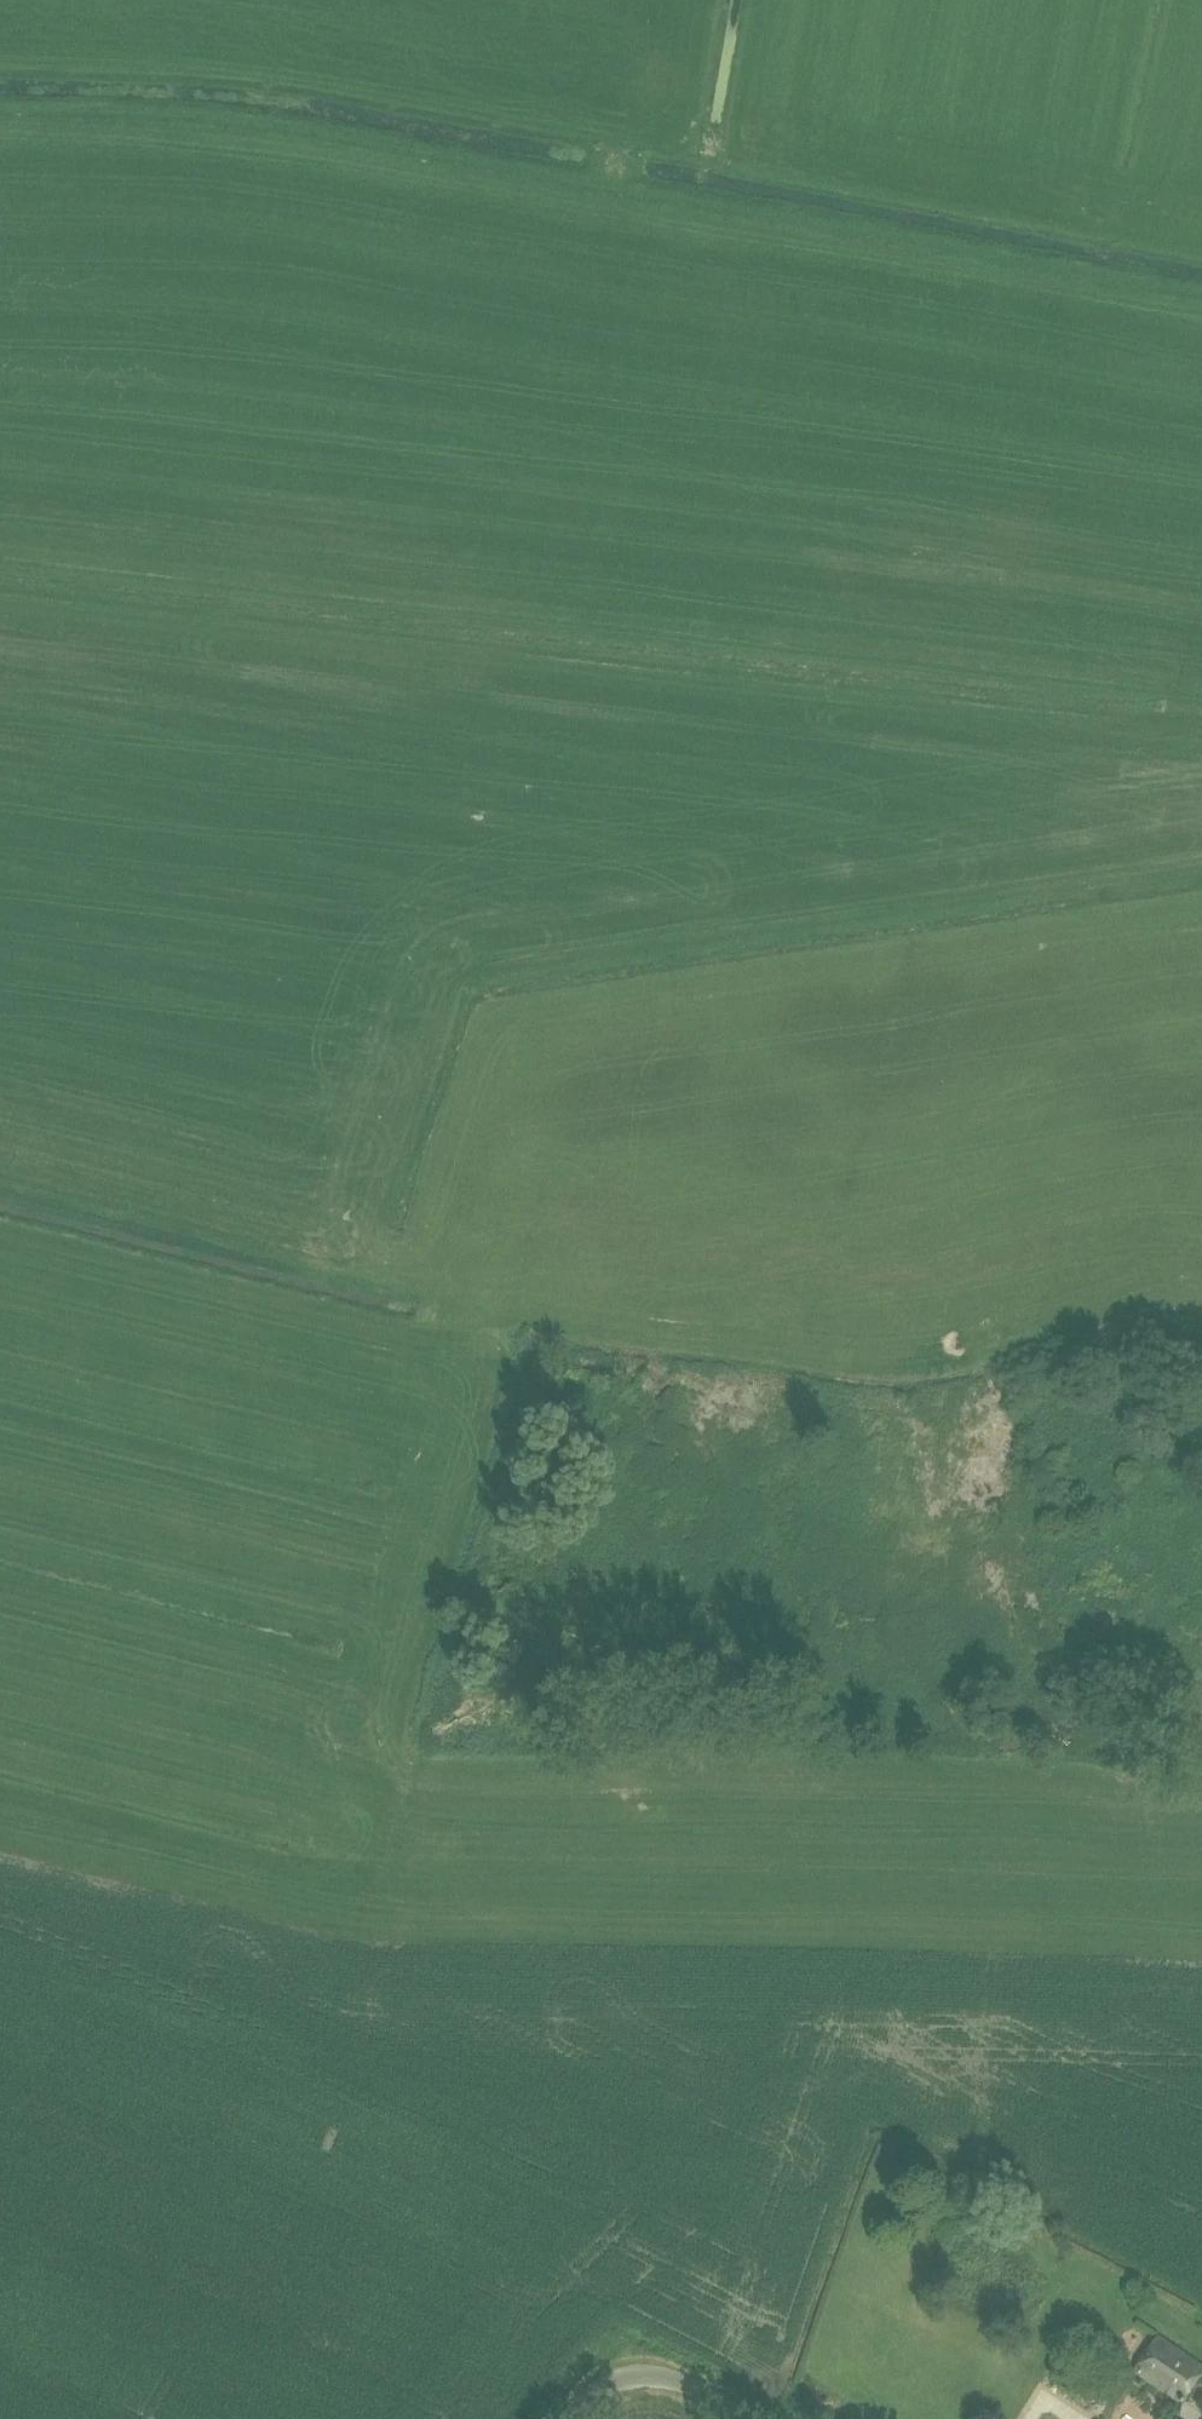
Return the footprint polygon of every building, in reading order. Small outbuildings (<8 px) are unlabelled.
[(1133,2368),(1177,2399),(1201,2366),(1157,2335),(1133,2368)]
